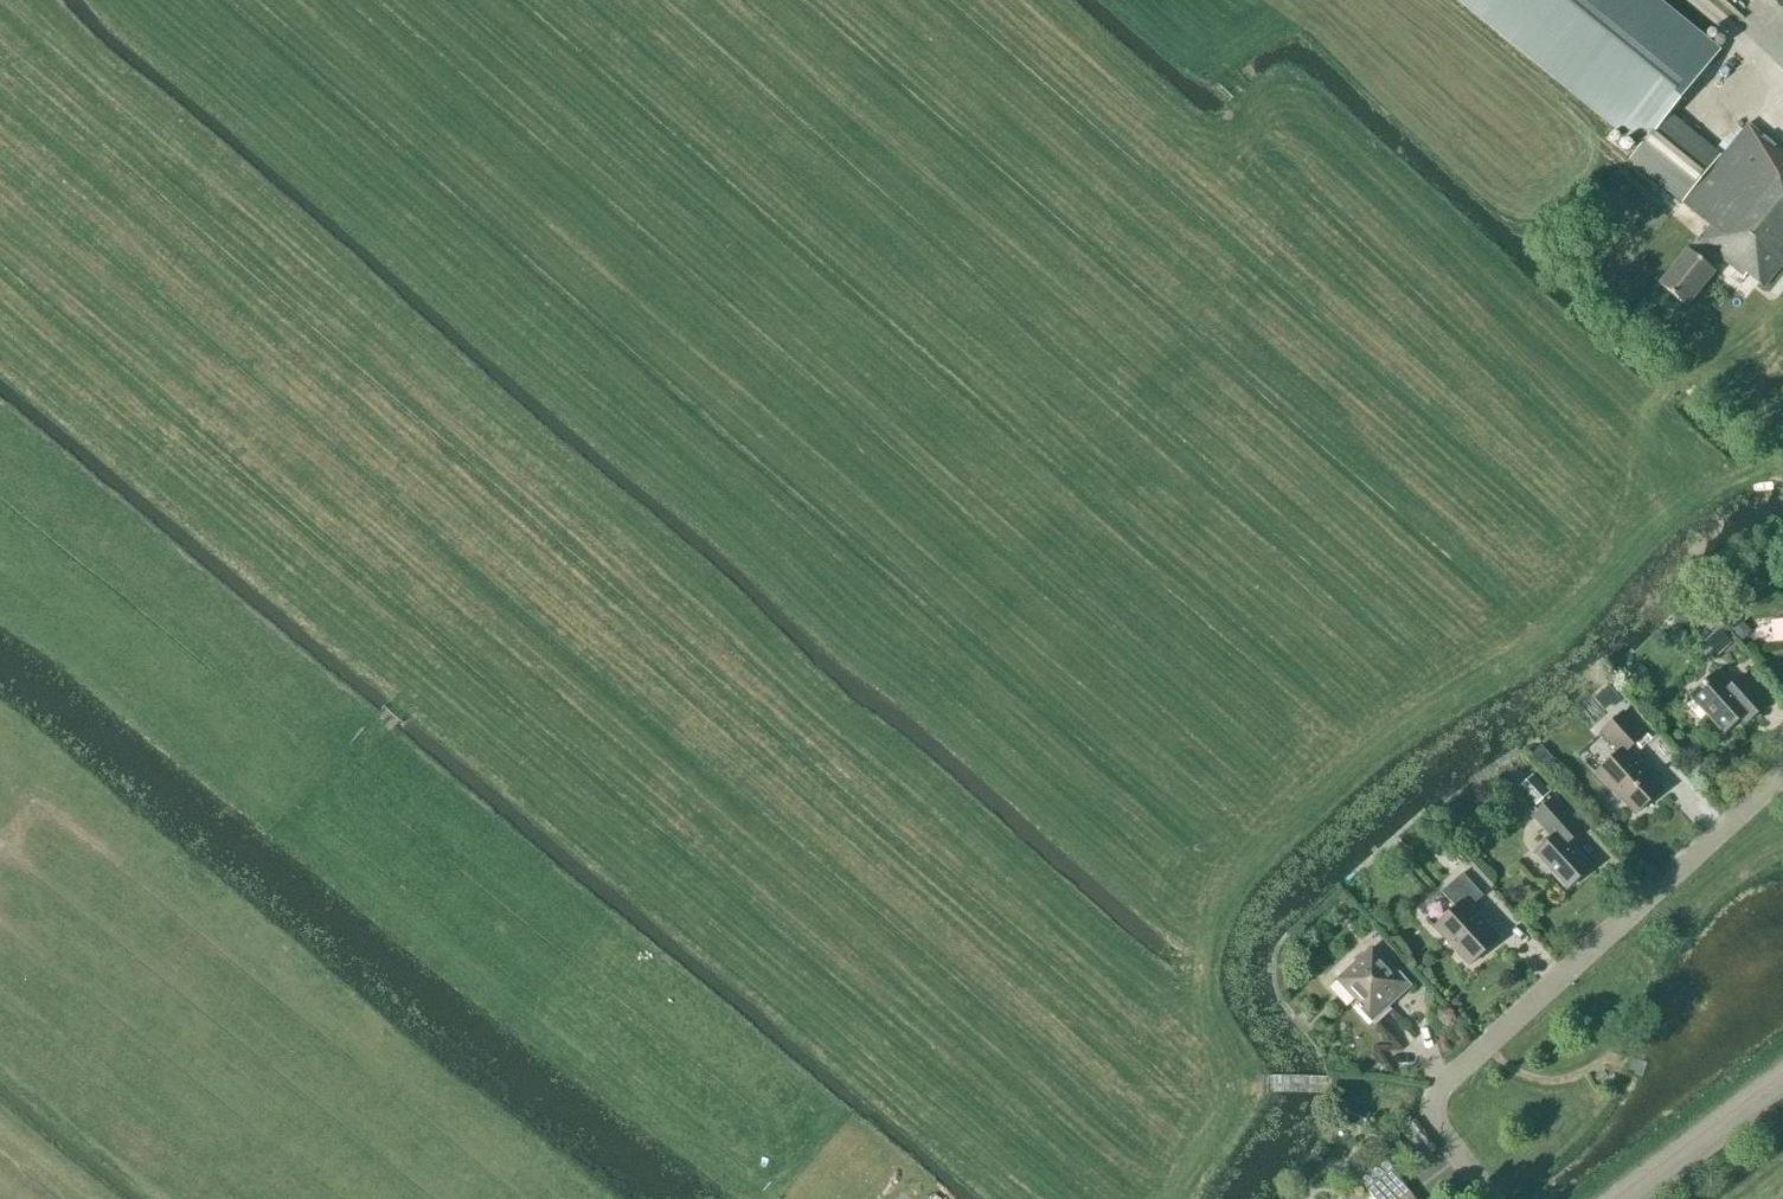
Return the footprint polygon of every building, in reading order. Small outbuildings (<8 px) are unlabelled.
[(1642,144),(1629,161),(1683,205),(1710,227),(1699,240),(1698,239),(1688,251),(1687,250),(1659,285),(1687,307),(1715,272),(1712,269),(1721,258),(1744,278),(1747,274),(1764,288),(1782,265),(1782,153),(1749,125),(1722,157),(1669,114),(1717,56),(1649,0),(1465,0),(1642,144)] [(1738,615),(1727,626),(1742,641),(1753,630),(1738,615)] [(1718,629),(1704,642),(1718,656),(1732,644),(1718,629)] [(1731,687),(1717,672),(1690,697),(1723,733),(1716,739),(1717,740),(1745,714),(1750,720),(1769,703),(1743,675),(1731,687)] [(1608,686),(1601,693),(1612,704),(1614,707),(1621,701),(1608,686)] [(1635,815),(1663,790),(1639,763),(1641,761),(1629,749),(1644,735),(1624,712),(1601,733),(1618,753),(1594,774),(1610,792),(1612,790),(1635,815)] [(1541,746),(1530,756),(1543,770),(1554,760),(1541,746)] [(1535,805),(1549,793),(1531,773),(1517,786),(1535,805)] [(1567,890),(1592,867),(1569,843),(1583,830),(1554,798),(1533,818),(1551,839),(1534,855),(1567,890)] [(1449,844),(1441,852),(1450,862),(1458,854),(1449,844)] [(1469,966),(1499,939),(1471,908),(1483,897),(1462,874),(1442,893),(1456,908),(1434,928),(1469,966)] [(1392,970),(1372,948),(1337,981),(1358,1003),(1355,1005),(1372,1024),(1412,987),(1394,968),(1392,970)] [(1349,1101),(1340,1119),(1352,1125),(1361,1107),(1349,1101)] [(1386,1159),(1364,1175),(1372,1186),(1367,1189),(1375,1198),(1420,1198),(1397,1167),(1394,1170),(1386,1159)]
